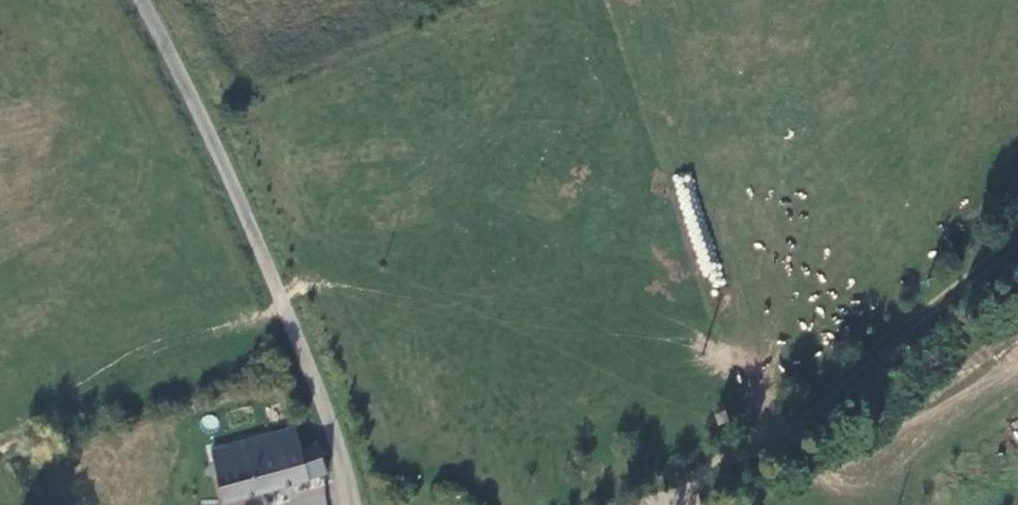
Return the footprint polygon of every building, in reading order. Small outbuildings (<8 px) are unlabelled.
[(730,416),(728,411),(716,415),(721,427),(732,422),(730,416)] [(294,430),(209,451),(223,504),(307,481),(306,477),(328,472),(318,445),(299,448),(294,430)]
